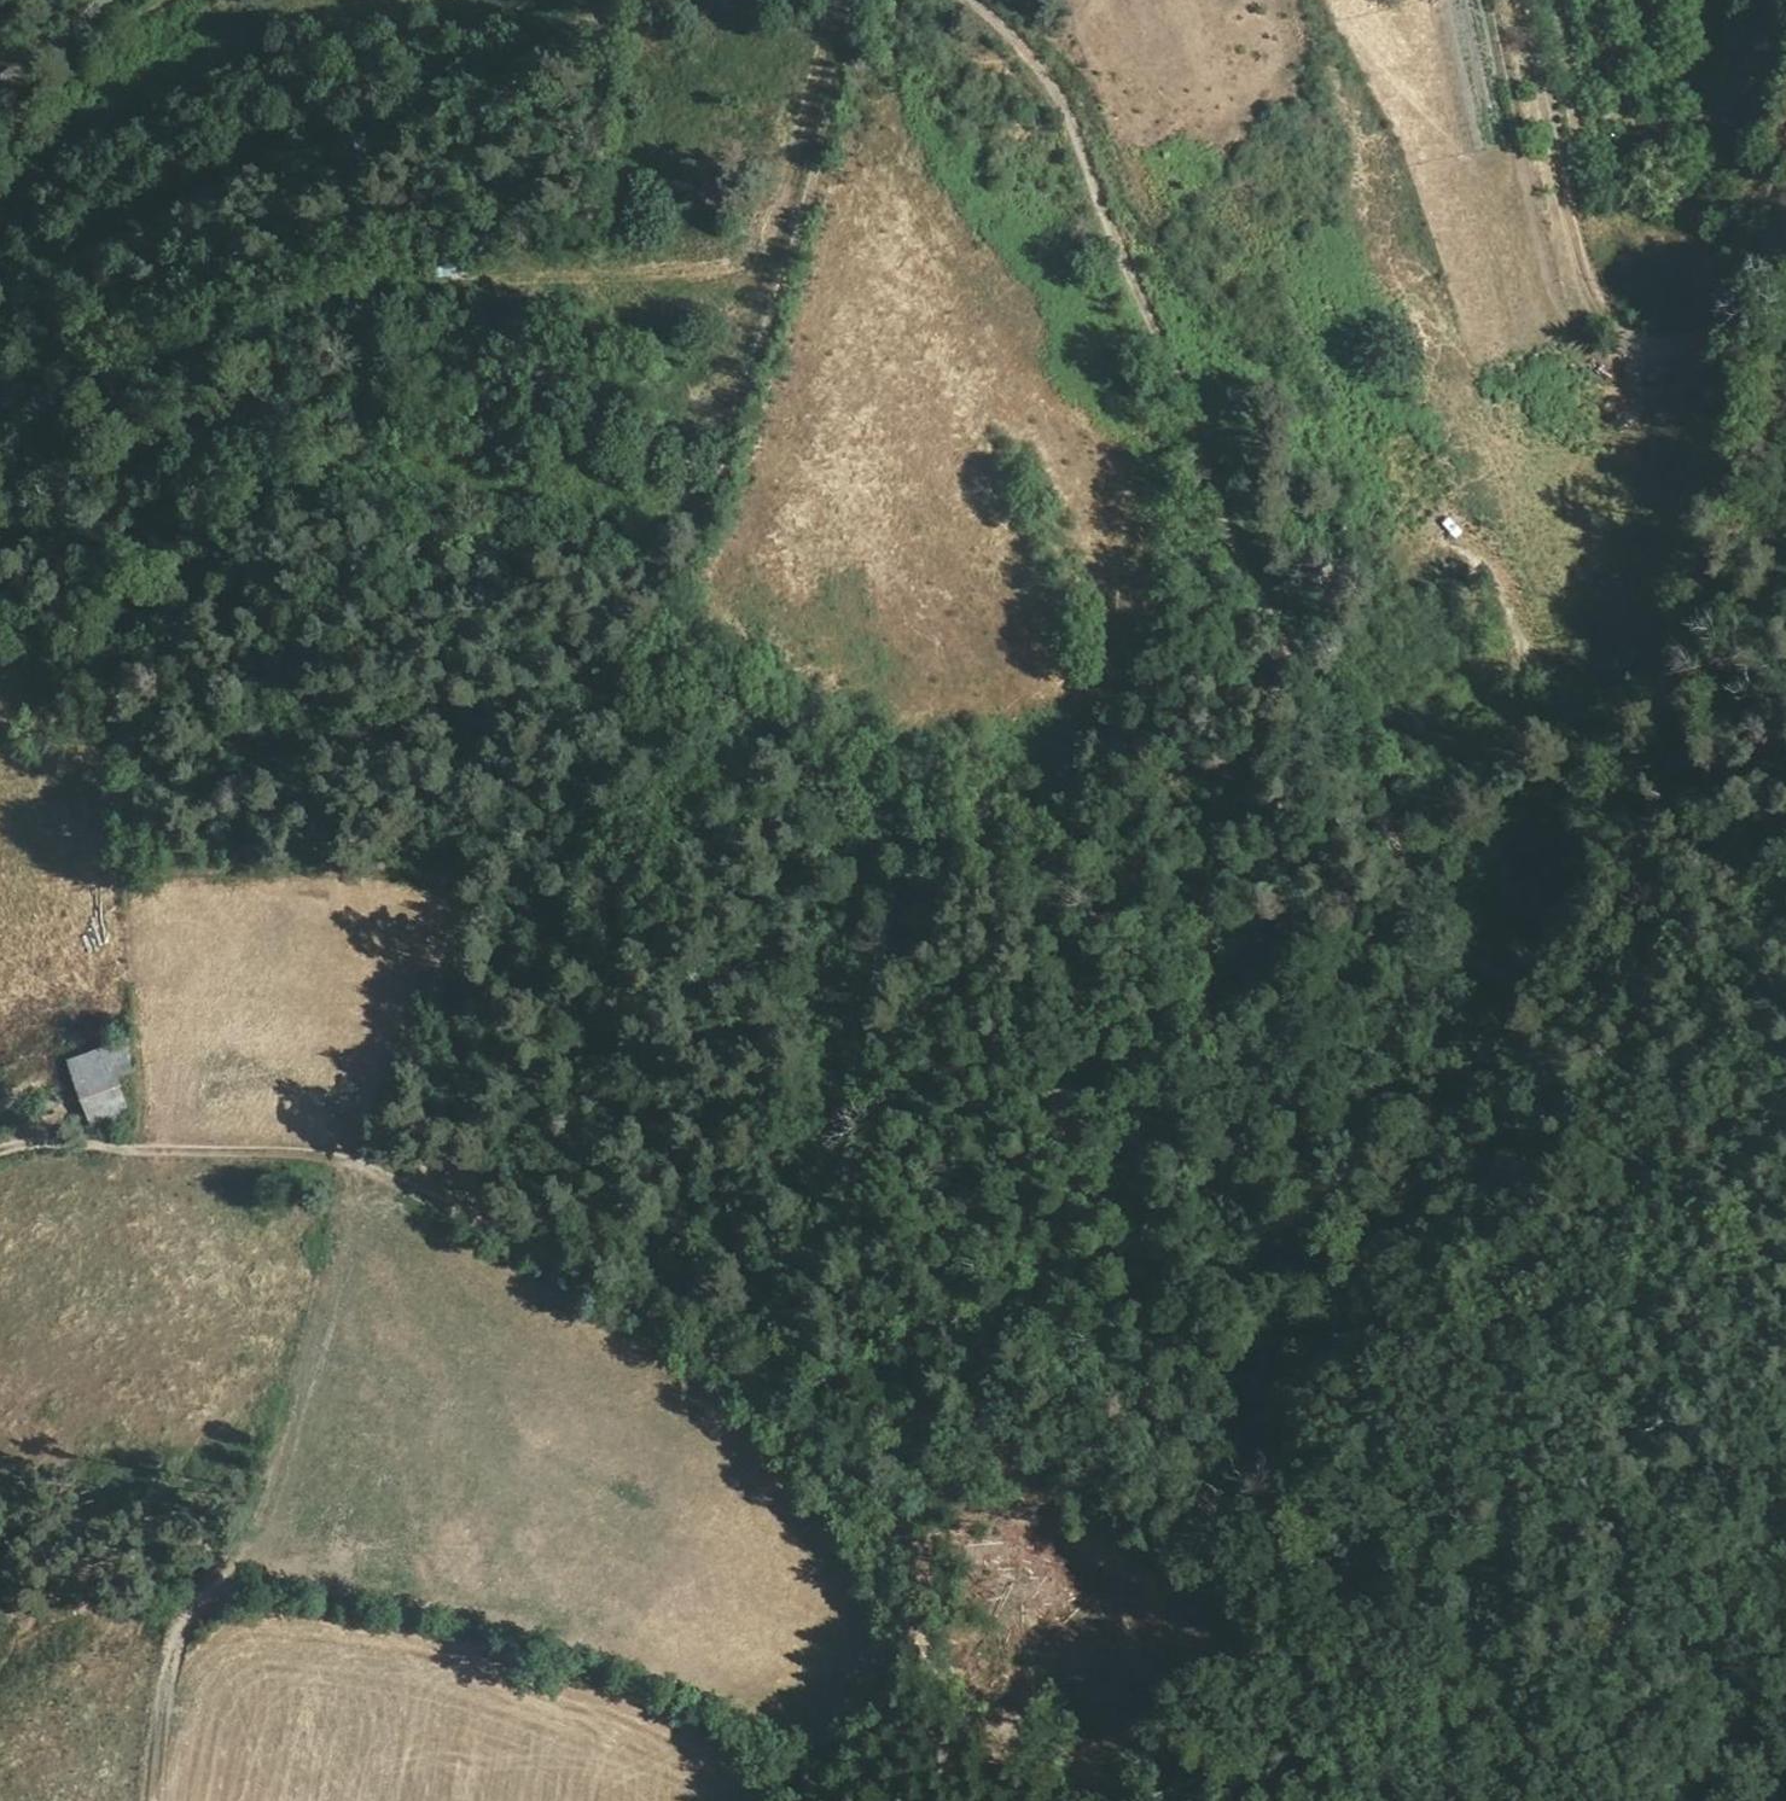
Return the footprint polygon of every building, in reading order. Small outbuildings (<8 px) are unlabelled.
[(118,1079),(135,1073),(124,1043),(65,1063),(89,1130),(131,1115),(118,1079)]
